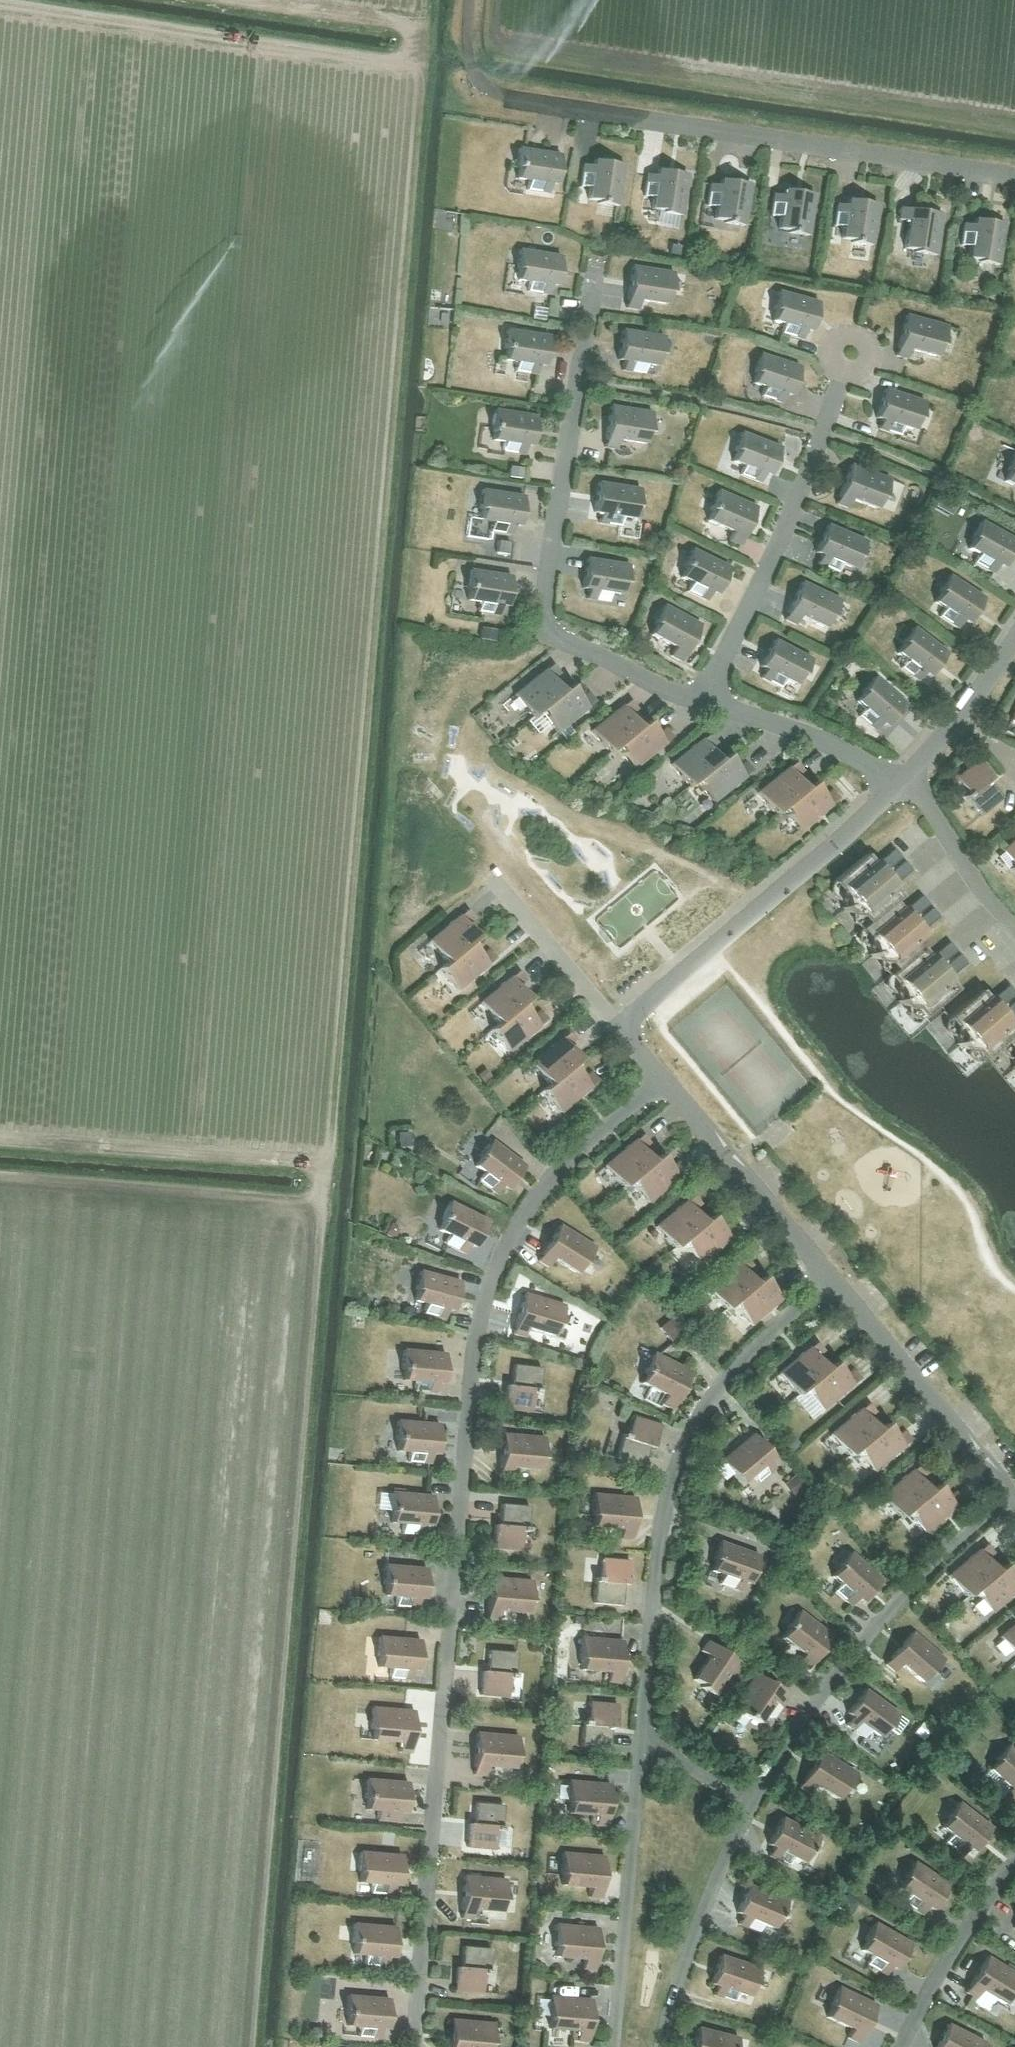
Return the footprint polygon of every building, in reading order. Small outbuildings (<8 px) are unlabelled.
[(559,154),(525,149),(518,148),(515,167),(517,167),(516,178),(527,179),(526,189),(547,192),(549,183),(555,184),(559,154)] [(616,205),(623,164),(593,159),(592,165),(583,164),(579,185),(589,187),(587,198),(598,200),(597,202),(616,205)] [(680,215),(686,174),(657,169),(656,175),(646,173),(643,195),(652,196),(651,208),(661,210),(661,212),(680,215)] [(743,225),(749,183),(720,179),(719,185),(709,183),(706,205),(716,206),(714,218),(724,219),(724,222),(743,225)] [(807,235),(813,193),(783,189),(782,194),(773,193),(770,215),(779,216),(777,228),(788,229),(787,232),(807,235)] [(870,245),(876,203),(847,198),(846,204),(836,203),(833,224),(843,226),(841,238),(851,239),(851,242),(870,245)] [(909,209),(908,208),(899,207),(898,219),(907,220),(903,247),(914,249),(914,251),(934,255),(941,213),(909,208),(909,209)] [(997,264),(1003,223),(974,218),(973,224),(963,223),(960,244),(969,246),(967,257),(978,259),(978,261),(997,264)] [(555,285),(560,255),(538,252),(518,249),(515,268),(518,268),(516,279),(528,281),(526,290),(548,294),(549,284),(555,285)] [(673,272),(650,268),(631,265),(626,297),(627,297),(625,307),(637,309),(638,299),(665,303),(667,292),(670,292),(673,272)] [(809,330),(817,301),(777,290),(772,309),(774,310),(771,320),(783,323),(780,332),(801,338),(804,329),(809,330)] [(940,345),(946,325),(905,314),(897,345),(895,355),(906,358),(908,348),(935,356),(938,345),(940,345)] [(543,365),(547,335),(506,329),(503,348),(505,349),(504,359),(515,361),(514,370),(536,374),(537,364),(543,365)] [(663,336),(650,334),(621,329),(617,359),(622,360),(621,369),(643,373),(644,363),(656,365),(657,354),(660,355),(663,336)] [(789,394),(799,366),(759,353),(753,371),(755,372),(752,382),(763,386),(760,395),(781,402),(784,393),(789,394)] [(918,420),(924,401),(884,388),(875,417),(880,419),(877,428),(898,435),(901,425),(912,429),(916,419),(918,420)] [(651,412),(650,411),(609,405),(604,437),(605,437),(603,447),(615,448),(616,439),(644,443),(645,432),(648,432),(651,412)] [(530,445),(535,416),(494,409),(491,428),(493,429),(491,439),(503,441),(501,451),(523,454),(525,444),(530,445)] [(978,426),(968,430),(971,439),(981,435),(978,426)] [(768,475),(779,447),(740,432),(733,450),(735,450),(732,460),(743,465),(739,474),(759,482),(763,473),(768,475)] [(1014,450),(1006,469),(1008,470),(1003,480),(1014,486),(1014,450)] [(882,498),(889,479),(850,464),(838,494),(839,494),(835,504),(846,508),(850,498),(875,508),(879,497),(882,498)] [(520,477),(521,469),(509,468),(508,475),(520,477)] [(636,507),(639,488),(597,482),(593,511),(599,512),(597,522),(619,525),(620,515),(632,517),(634,507),(636,507)] [(518,525),(523,496),(481,489),(478,508),(481,508),(479,519),(491,521),(489,530),(511,534),(512,524),(518,525)] [(756,506),(748,503),(717,489),(709,508),(711,509),(706,520),(732,531),(728,540),(738,545),(742,536),(743,536),(756,506)] [(1014,544),(1014,540),(980,520),(970,537),(972,538),(967,548),(978,553),(973,562),(992,573),(997,564),(1002,567),(1014,544)] [(857,558),(865,540),(826,524),(814,552),(820,554),(816,563),(836,571),(840,562),(851,567),(855,557),(857,558)] [(715,594),(728,567),(691,548),(682,566),(684,567),(680,576),(690,582),(686,590),(706,600),(710,591),(715,594)] [(624,583),(627,564),(586,557),(581,587),(587,588),(585,598),(607,601),(609,591),(620,593),(622,583),(624,583)] [(510,575),(471,569),(469,569),(466,588),(468,588),(467,599),(478,601),(477,610),(498,614),(500,604),(506,605),(510,575)] [(967,623),(983,598),(948,575),(937,591),(939,592),(934,601),(943,607),(938,616),(956,628),(962,619),(967,623)] [(830,618),(839,599),(801,581),(787,610),(788,610),(784,619),(794,624),(798,615),(823,627),(828,617),(830,618)] [(684,652),(700,624),(663,604),(653,622),(655,623),(650,633),(674,647),(669,655),(679,661),(684,652)] [(928,676),(946,652),(912,627),(901,642),(902,644),(896,652),(905,659),(900,667),(917,680),(923,672),(928,676)] [(801,676),(810,658),(773,639),(759,666),(764,668),(760,677),(779,687),(784,678),(794,684),(799,675),(801,676)] [(552,678),(559,672),(552,663),(545,669),(544,669),(513,694),(530,716),(569,685),(569,684),(562,690),(552,678)] [(885,726),(905,704),(873,676),(860,691),(862,692),(855,700),(864,708),(858,715),(874,730),(880,722),(885,726)] [(587,692),(580,698),(569,685),(530,716),(531,716),(538,710),(555,732),(585,708),(587,706),(594,700),(587,692)] [(629,713),(636,707),(630,699),(622,705),(590,730),(608,751),(647,720),(646,720),(639,726),(629,713)] [(657,733),(650,724),(647,720),(608,751),(608,752),(616,746),(633,767),(663,743),(664,742),(671,736),(665,727),(657,733)] [(708,747),(716,741),(709,733),(702,739),(701,738),(670,763),(687,785),(726,754),(718,760),(708,747)] [(744,761),(737,767),(726,754),(687,785),(688,786),(695,780),(712,801),(742,777),(744,776),(751,770),(744,761)] [(988,781),(991,778),(976,760),(955,778),(967,792),(963,796),(966,799),(980,815),(1001,798),(988,781)] [(795,776),(802,770),(795,761),(788,767),(756,792),(774,814),(813,783),(812,782),(805,788),(795,776)] [(830,789),(823,795),(813,783),(774,814),(782,808),(799,829),(829,806),(830,804),(837,798),(830,789)] [(1001,849),(1013,864),(1009,867),(1012,871),(1012,870),(1014,874),(1014,838),(1001,849)] [(840,907),(842,909),(843,911),(846,908),(850,913),(851,916),(851,919),(853,922),(855,924),(857,926),(860,928),(893,902),(900,896),(885,878),(890,874),(896,881),(910,870),(902,861),(889,872),(886,869),(899,857),(892,849),(879,860),(885,867),(879,872),(865,854),(832,881),(830,884),(829,889),(829,893),(831,896),(835,899),(839,900),(843,905),(840,907)] [(907,918),(893,902),(860,928),(857,931),(856,935),(857,939),(859,943),(862,945),(867,946),(871,951),(868,954),(871,957),(874,955),(878,960),(878,963),(879,966),(880,969),(884,973),(887,974),(921,948),(928,943),(913,925),(918,920),(924,928),(937,916),(930,908),(917,919),(915,917),(913,915),(927,904),(920,895),(906,907),(912,914),(907,918)] [(466,923),(473,917),(466,909),(459,914),(427,941),(444,962),(437,969),(477,936),(466,923)] [(470,943),(477,936),(437,969),(455,990),(487,963),(494,957),(487,949),(480,955),(470,943)] [(935,965),(921,948),(887,974),(885,978),(884,982),(884,986),(886,990),(890,992),(894,993),(898,998),(896,1000),(899,1004),(901,1002),(906,1007),(906,1011),(908,1015),(911,1018),(915,1019),(919,1019),(923,1017),(955,989),(940,972),(946,967),(952,974),(965,963),(958,954),(944,966),(943,964),(941,962),(955,951),(947,942),(934,953),(940,960),(935,965)] [(518,984),(525,978),(518,970),(511,976),(478,1003),(496,1024),(488,1030),(489,1030),(528,997),(518,984)] [(979,990),(947,1017),(944,1021),(943,1025),(944,1029),(946,1033),(950,1035),(954,1036),(958,1041),(955,1043),(956,1045),(958,1047),(961,1045),(965,1049),(965,1054),(967,1058),(970,1061),(974,1062),(979,1062),(983,1060),(997,1047),(1014,1031),(1000,1014),(1005,1010),(1011,1017),(1014,1014),(1014,999),(1004,1008),(1001,1005),(1014,993),(1007,985),(994,996),(1000,1003),(994,1008),(979,990)] [(521,1004),(528,998),(528,997),(489,1030),(507,1052),(539,1024),(546,1018),(539,1010),(531,1016),(521,1004)] [(997,1047),(999,1052),(1002,1055),(1004,1057),(1007,1058),(1010,1059),(1014,1064),(1011,1066),(1013,1068),(1014,1070),(1014,1069),(1014,1030),(1014,1031),(997,1047)] [(569,1045),(576,1039),(569,1031),(562,1037),(561,1037),(529,1064),(547,1085),(540,1091),(579,1058),(569,1045)] [(572,1065),(580,1058),(579,1058),(540,1091),(558,1113),(590,1086),(590,1085),(597,1079),(590,1071),(583,1077),(572,1065)] [(399,1132),(400,1145),(409,1144),(409,1132),(399,1132)] [(642,1148),(649,1141),(642,1133),(635,1139),(634,1139),(602,1166),(620,1187),(659,1154),(652,1160),(642,1148)] [(506,1189),(524,1165),(490,1140),(479,1155),(481,1156),(474,1165),(484,1172),(478,1180),(495,1193),(501,1185),(506,1189)] [(677,1161),(670,1167),(659,1154),(620,1187),(621,1188),(628,1182),(646,1203),(677,1176),(677,1175),(684,1169),(677,1161)] [(693,1209),(700,1203),(693,1194),(686,1201),(686,1200),(653,1227),(671,1249),(711,1216),(710,1215),(703,1221),(693,1209)] [(473,1246),(487,1220),(449,1201),(440,1218),(443,1219),(438,1229),(448,1234),(444,1243),(464,1253),(468,1244),(473,1246)] [(729,1222),(722,1228),(711,1216),(671,1249),(672,1249),(679,1243),(697,1264),(729,1237),(729,1236),(736,1230),(729,1222)] [(584,1264),(595,1246),(559,1224),(542,1251),(542,1252),(537,1260),(547,1266),(552,1258),(576,1272),(582,1263),(584,1264)] [(744,1270),(752,1264),(745,1256),(737,1262),(705,1288),(723,1310),(762,1277),(762,1276),(755,1282),(744,1270)] [(452,1310),(460,1281),(419,1270),(414,1289),(417,1289),(414,1299),(425,1303),(423,1312),(444,1318),(446,1308),(452,1310)] [(780,1283),(773,1290),(762,1277),(723,1310),(731,1304),(748,1325),(780,1298),(787,1292),(780,1283)] [(558,1324),(564,1304),(524,1292),(514,1323),(515,1323),(512,1332),(523,1336),(526,1326),(552,1334),(556,1323),(558,1324)] [(667,1313),(656,1322),(668,1337),(679,1328),(667,1313)] [(816,1356),(823,1349),(816,1341),(809,1347),(776,1374),(794,1395),(834,1362),(826,1368),(816,1356)] [(445,1353),(433,1352),(403,1349),(401,1368),(404,1368),(403,1379),(414,1380),(414,1390),(435,1392),(436,1382),(442,1382),(445,1353)] [(676,1400),(690,1371),(653,1352),(650,1358),(643,1370),(646,1371),(640,1382),(649,1386),(643,1398),(659,1406),(661,1403),(671,1408),(675,1400),(676,1400)] [(852,1369),(845,1375),(834,1362),(794,1395),(795,1396),(802,1390),(820,1411),(852,1384),(852,1383),(859,1377),(852,1369)] [(538,1392),(541,1367),(513,1364),(510,1385),(505,1384),(503,1407),(530,1411),(533,1392),(538,1392)] [(867,1417),(875,1411),(868,1402),(860,1408),(828,1435),(846,1457),(885,1423),(878,1429),(867,1417)] [(659,1425),(650,1422),(633,1416),(627,1435),(622,1433),(615,1457),(641,1466),(648,1446),(652,1447),(659,1425)] [(436,1453),(438,1423),(397,1420),(395,1439),(397,1439),(396,1450),(408,1451),(407,1460),(429,1462),(430,1453),(436,1453)] [(903,1430),(896,1436),(885,1423),(846,1457),(853,1451),(871,1472),(904,1445),(903,1444),(910,1438),(903,1430)] [(542,1457),(544,1436),(502,1433),(499,1465),(499,1475),(510,1476),(511,1466),(538,1468),(539,1457),(542,1457)] [(767,1460),(772,1456),(752,1433),(720,1460),(733,1475),(735,1473),(741,1481),(750,1474),(757,1481),(773,1467),(767,1460)] [(919,1478),(926,1472),(919,1464),(912,1470),(911,1469),(879,1496),(885,1503),(897,1518),(905,1512),(929,1490),(919,1478)] [(947,1497),(937,1485),(936,1484),(929,1490),(905,1512),(922,1533),(962,1500),(955,1491),(947,1497)] [(430,1525),(432,1495),(390,1491),(389,1511),(391,1511),(390,1522),(402,1523),(401,1532),(423,1534),(424,1525),(430,1525)] [(632,1529),(634,1497),(593,1493),(591,1514),(593,1514),(592,1526),(620,1528),(619,1538),(630,1539),(631,1529),(632,1529)] [(526,1531),(528,1506),(501,1503),(499,1525),(494,1524),(492,1547),(520,1550),(521,1531),(526,1531)] [(748,1583),(758,1555),(719,1541),(712,1559),(715,1560),(711,1570),(722,1574),(719,1583),(739,1591),(743,1581),(748,1583)] [(985,1557),(993,1551),(986,1543),(978,1549),(946,1576),(964,1597),(1003,1564),(1003,1563),(996,1570),(985,1557)] [(861,1602),(880,1579),(849,1551),(836,1566),(838,1567),(831,1575),(840,1583),(833,1590),(850,1605),(856,1598),(861,1602)] [(627,1584),(629,1561),(601,1558),(599,1577),(594,1577),(594,1581),(592,1602),(620,1605),(622,1583),(627,1584)] [(423,1598),(426,1568),(384,1564),(382,1584),(385,1584),(384,1594),(396,1595),(395,1605),(417,1607),(417,1597),(423,1598)] [(1014,1577),(1003,1564),(964,1597),(972,1591),(989,1612),(1014,1591),(1014,1576),(1014,1577)] [(529,1601),(531,1580),(489,1577),(487,1609),(486,1618),(498,1619),(499,1610),(526,1612),(527,1601),(529,1601)] [(812,1661),(832,1636),(798,1610),(786,1626),(788,1628),(781,1637),(803,1654),(797,1661),(806,1669),(812,1661)] [(997,1637),(1014,1658),(1014,1622),(997,1637)] [(930,1674),(943,1659),(911,1631),(891,1656),(885,1663),(893,1671),(900,1664),(921,1682),(928,1673),(930,1674)] [(417,1670),(420,1640),(378,1636),(376,1655),(379,1656),(378,1666),(389,1667),(389,1677),(410,1679),(411,1669),(417,1670)] [(619,1672),(622,1640),(580,1637),(578,1657),(581,1658),(580,1669),(607,1671),(606,1681),(618,1682),(619,1672)] [(715,1646),(707,1641),(700,1650),(708,1656),(693,1679),(702,1685),(701,1687),(718,1699),(742,1664),(715,1646)] [(514,1678),(516,1652),(488,1650),(486,1671),(481,1671),(479,1694),(507,1696),(509,1677),(514,1678)] [(776,1694),(780,1690),(755,1673),(731,1708),(747,1718),(749,1716),(757,1722),(764,1713),(772,1718),(784,1700),(776,1694)] [(886,1729),(898,1713),(864,1689),(846,1713),(851,1716),(845,1724),(863,1737),(868,1729),(878,1736),(884,1728),(886,1729)] [(614,1727),(616,1704),(589,1702),(587,1721),(582,1720),(580,1746),(608,1748),(610,1727),(614,1727)] [(411,1742),(413,1710),(372,1707),(370,1727),(372,1728),(371,1739),(399,1741),(398,1751),(409,1752),(410,1742),(411,1742)] [(516,1756),(518,1736),(476,1732),(473,1764),(474,1764),(473,1774),(484,1775),(485,1765),(513,1768),(514,1756),(516,1756)] [(1008,1743),(994,1759),(996,1760),(988,1769),(1009,1787),(1002,1795),(1011,1802),(1014,1798),(1014,1750),(1008,1743)] [(845,1790),(856,1773),(820,1751),(803,1778),(798,1786),(808,1792),(813,1784),(837,1799),(843,1789),(845,1790)] [(405,1812),(407,1782),(365,1779),(364,1798),(366,1798),(365,1809),(377,1810),(376,1819),(398,1821),(399,1811),(405,1812)] [(607,1816),(610,1784),(568,1780),(566,1801),(568,1801),(567,1812),(595,1815),(594,1824),(606,1825),(606,1816),(607,1816)] [(972,1851),(990,1827),(957,1801),(945,1817),(947,1818),(941,1826),(950,1834),(944,1841),(961,1855),(967,1847),(972,1851)] [(500,1830),(503,1804),(475,1802),(473,1823),(468,1823),(466,1846),(494,1849),(496,1830),(500,1830)] [(809,1853),(818,1836),(781,1817),(767,1844),(772,1846),(768,1855),(787,1865),(792,1856),(802,1862),(807,1852),(809,1853)] [(398,1885),(401,1855),(359,1851),(357,1871),(360,1871),(359,1881),(371,1882),(370,1892),(392,1894),(393,1884),(398,1885)] [(601,1888),(603,1856),(562,1852),(560,1873),(562,1873),(561,1884),(589,1887),(588,1896),(599,1897),(600,1888),(601,1888)] [(931,1909),(948,1884),(913,1861),(902,1877),(904,1878),(898,1887),(908,1894),(902,1902),(921,1914),(926,1906),(931,1909)] [(503,1900),(505,1879),(463,1876),(461,1908),(460,1917),(472,1918),(473,1909),(500,1911),(501,1900),(503,1900)] [(779,1918),(786,1901),(748,1884),(736,1912),(741,1914),(738,1923),(758,1932),(761,1923),(772,1927),(777,1917),(779,1918)] [(895,1969),(910,1943),(873,1922),(864,1939),(866,1940),(860,1949),(871,1955),(866,1963),(885,1974),(890,1966),(895,1969)] [(392,1957),(395,1927),(353,1923),(351,1942),(354,1943),(353,1953),(364,1954),(364,1964),(385,1966),(386,1956),(392,1957)] [(594,1959),(597,1927),(555,1924),(554,1944),(556,1945),(555,1956),(582,1958),(582,1968),(593,1969),(594,1959)] [(488,1973),(490,1948),(462,1946),(460,1967),(455,1966),(453,1990),(481,1992),(483,1973),(488,1973)] [(753,1986),(759,1968),(719,1955),(710,1983),(716,1985),(713,1994),(733,2001),(736,1992),(748,1996),(751,1985),(753,1986)] [(1014,1989),(1014,1973),(986,1956),(970,1983),(965,1992),(975,1998),(980,1989),(1004,2004),(1009,1994),(1012,1995),(1014,1989)] [(862,2033),(876,2005),(838,1986),(829,2005),(831,2006),(826,2016),(851,2028),(847,2037),(857,2042),(861,2033),(862,2033)] [(386,2028),(388,1998),(347,1995),(345,2014),(347,2014),(346,2025),(358,2026),(357,2036),(379,2037),(380,2028),(386,2028)] [(588,2031),(591,1999),(549,1995),(547,2016),(550,2016),(549,2028),(576,2030),(575,2040),(587,2041),(588,2031)] [(493,2023),(451,2019),(448,2046),(488,2046),(488,2043),(491,2043),(493,2023)] [(984,2042),(947,2023),(935,2046),(982,2046),(984,2042)] [(738,2037),(697,2027),(692,2046),(735,2046),(738,2037)]
